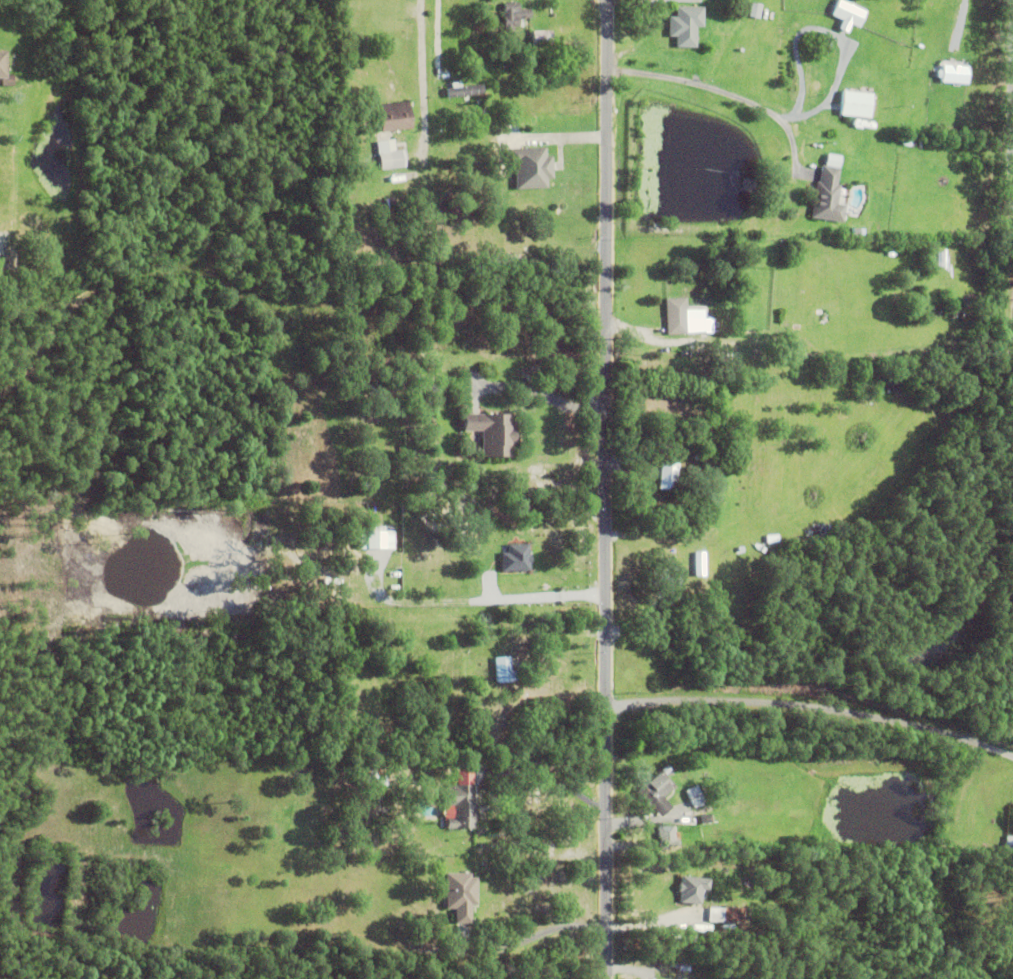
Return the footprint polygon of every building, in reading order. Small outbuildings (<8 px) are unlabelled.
[(511,1),(511,0),(515,0),(515,1),(519,1),(519,7),(530,7),(531,16),(519,16),(519,25),(513,25),(513,30),(504,30),(504,1),(511,1)] [(749,15),(752,0),(762,2),(759,17),(749,15)] [(838,0),(833,0),(827,15),(838,19),(834,28),(844,32),(847,24),(858,27),(864,10),(838,0)] [(676,34),(669,34),(669,14),(676,14),(676,4),(705,5),(704,25),(697,25),(696,45),(676,45),(676,34)] [(533,29),(552,28),(553,43),(533,44),(533,29)] [(497,43),(506,42),(507,62),(498,62),(497,43)] [(9,84),(9,80),(3,80),(3,50),(0,50),(0,84),(9,84)] [(937,82),(964,83),(964,65),(938,64),(937,82)] [(807,89),(808,75),(819,77),(818,90),(807,89)] [(442,85),(479,85),(479,92),(442,93),(442,85)] [(840,115),(842,88),(872,91),(870,118),(840,115)] [(379,103),(410,100),(413,127),(381,130),(379,103)] [(904,143),(904,136),(912,136),(912,144),(904,143)] [(403,148),(405,165),(380,168),(377,140),(394,138),(395,149),(403,148)] [(547,185),(516,186),(515,160),(508,160),(507,146),(545,145),(545,154),(552,153),(553,176),(547,176),(547,185)] [(844,221),(812,216),(818,179),(819,180),(822,164),(840,167),(838,183),(841,184),(838,202),(847,204),(844,221)] [(741,189),(743,176),(756,178),(754,191),(741,189)] [(8,253),(0,253),(0,251),(0,228),(1,228),(1,230),(7,230),(8,253)] [(666,297),(686,297),(687,333),(666,333),(666,297)] [(697,345),(710,345),(710,353),(697,353),(697,345)] [(724,352),(739,351),(740,359),(725,360),(724,352)] [(477,456),(506,456),(506,414),(456,414),(456,431),(477,431),(477,456)] [(659,487),(662,461),(679,463),(676,489),(659,487)] [(390,530),(359,531),(359,549),(391,549),(390,530)] [(767,535),(780,534),(780,542),(768,542),(767,535)] [(498,572),(527,571),(526,543),(503,544),(503,553),(497,553),(498,572)] [(715,562),(715,568),(713,568),(713,569),(708,569),(708,573),(702,573),(702,558),(705,558),(705,563),(707,563),(707,550),(713,550),(713,562),(715,562)] [(515,669),(516,681),(496,682),(494,656),(510,655),(511,670),(515,669)] [(670,778),(675,783),(670,787),(672,789),(663,797),(672,806),(660,816),(638,792),(648,783),(647,782),(657,772),(666,782),(670,778)] [(477,801),(477,821),(474,821),(474,828),(446,828),(446,817),(452,817),(452,806),(447,806),(446,785),(475,785),(475,801),(477,801)] [(686,790),(697,785),(705,802),(694,807),(686,790)] [(701,815),(711,814),(713,822),(702,824),(701,815)] [(668,849),(660,849),(660,842),(658,842),(657,826),(673,826),(673,832),(678,832),(679,846),(668,846),(668,849)] [(454,908),(445,908),(445,873),(470,873),(470,877),(477,878),(476,905),(471,905),(470,923),(454,923),(454,908)] [(702,889),(701,904),(679,903),(680,896),(679,896),(680,891),(678,891),(679,883),(680,883),(681,876),(709,878),(708,890),(702,889)] [(707,921),(708,906),(744,908),(743,923),(707,921)]
